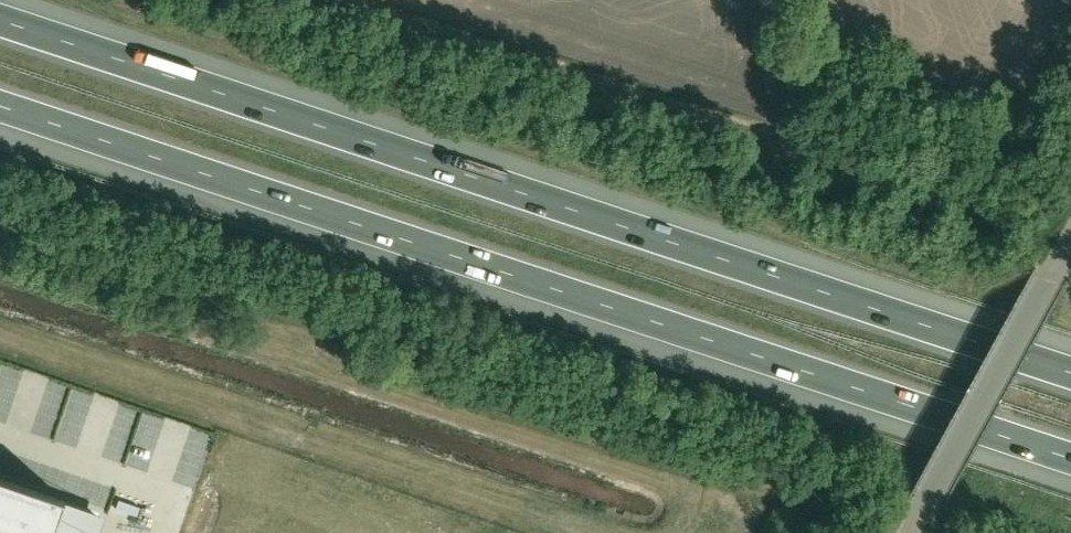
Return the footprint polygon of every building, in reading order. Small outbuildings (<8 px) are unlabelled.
[(65,502),(66,500),(0,478),(0,532),(55,532),(65,502)]
